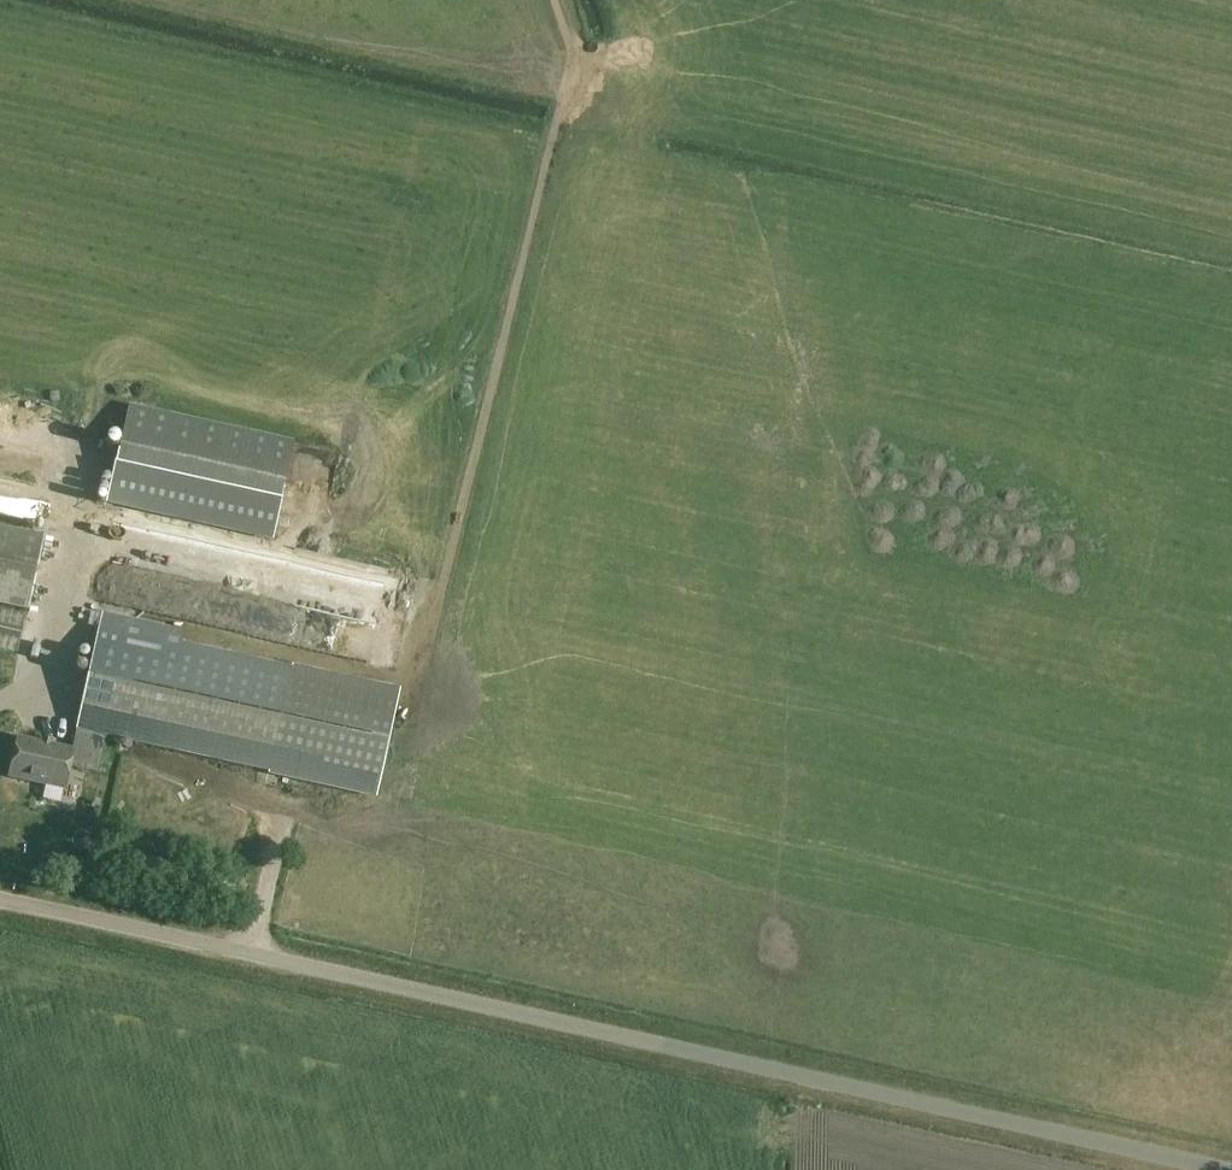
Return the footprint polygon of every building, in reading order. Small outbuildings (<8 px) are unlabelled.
[(106,501),(272,538),(293,443),(127,406),(106,501)] [(40,517),(50,473),(0,462),(0,509),(40,517)] [(0,528),(0,605),(28,611),(45,538),(0,528)] [(108,737),(375,796),(398,692),(99,626),(76,730),(77,730),(72,751),(18,739),(10,778),(65,790),(70,768),(100,774),(108,737)] [(234,888),(221,885),(219,896),(232,898),(234,888)]
